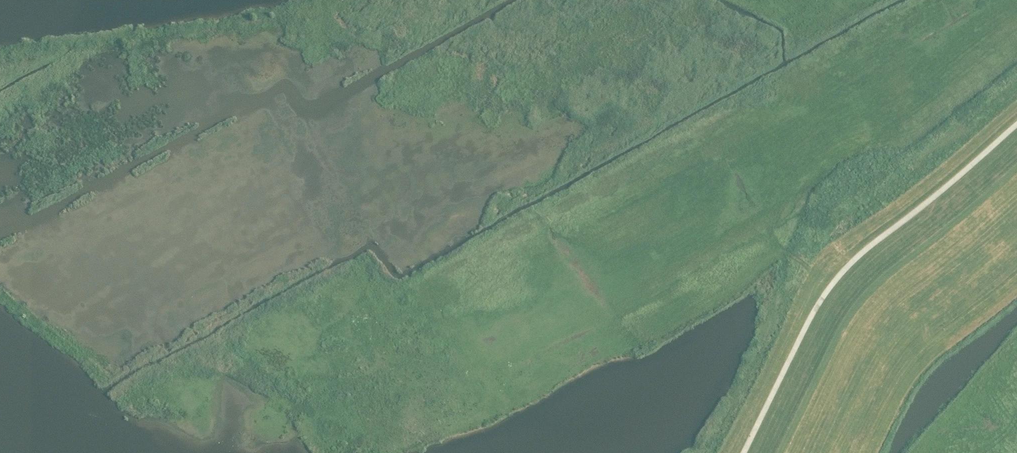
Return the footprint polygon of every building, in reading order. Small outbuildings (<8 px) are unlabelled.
[(645,126),(654,117),(647,110),(638,120),(645,126)]
